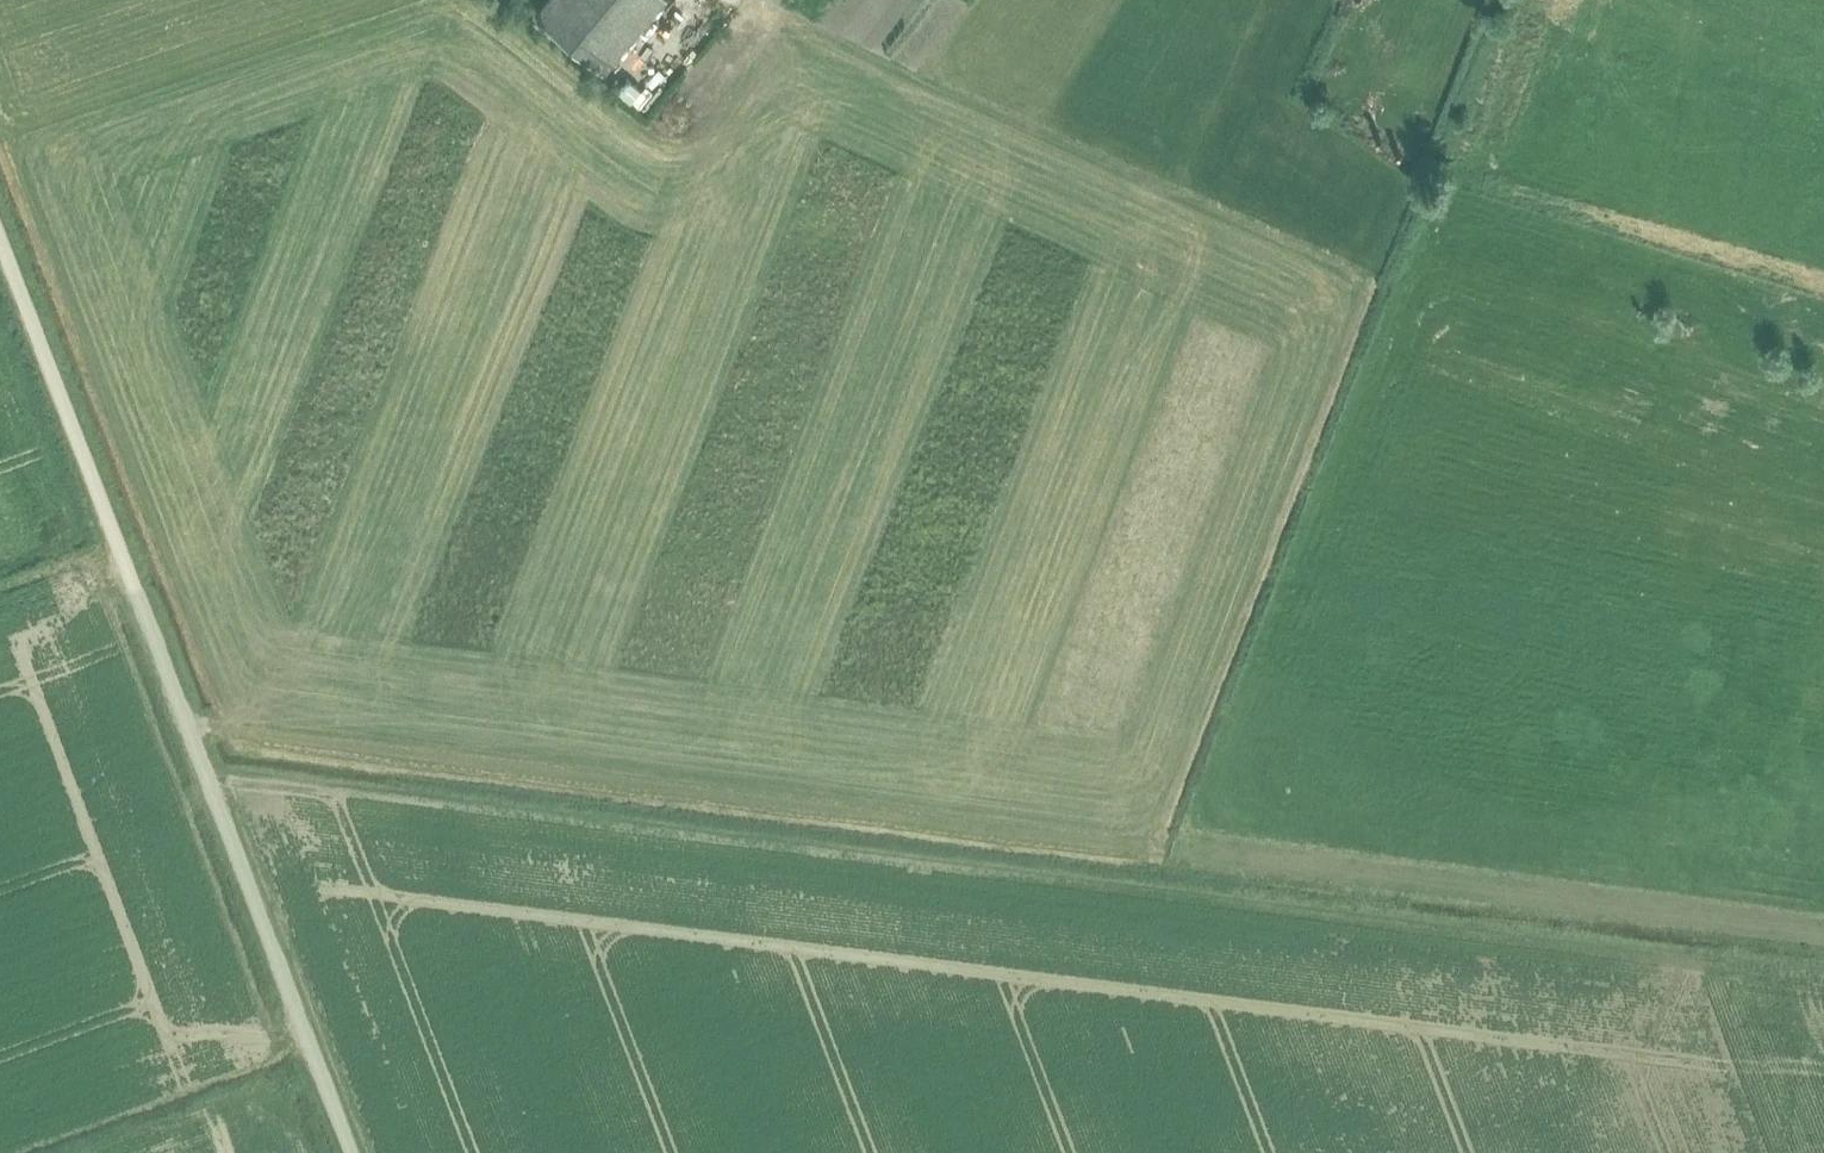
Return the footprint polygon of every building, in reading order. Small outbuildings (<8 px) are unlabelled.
[(663,0),(544,0),(534,12),(604,71),(663,0)]
